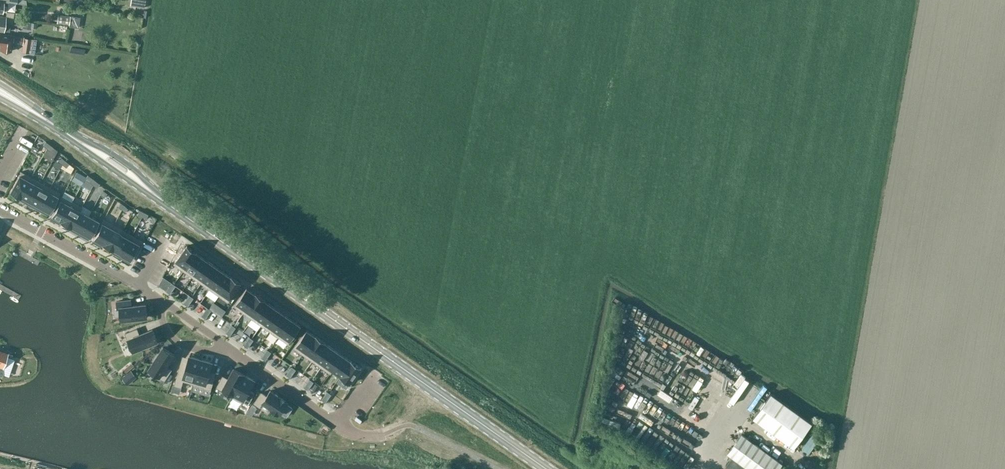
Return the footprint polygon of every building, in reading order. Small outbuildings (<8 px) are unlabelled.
[(114,4),(112,11),(132,15),(134,8),(114,4)] [(69,24),(69,27),(79,28),(79,22),(75,16),(58,14),(57,23),(69,24)] [(6,17),(0,16),(0,30),(9,31),(11,24),(13,24),(13,18),(6,17)] [(14,35),(0,33),(0,45),(1,45),(0,49),(0,50),(11,51),(12,43),(22,45),(21,52),(35,54),(37,38),(25,37),(25,36),(19,36),(18,36),(14,36),(14,35)] [(100,109),(113,115),(115,109),(103,104),(100,109)] [(21,197),(20,196),(31,177),(21,172),(10,192),(21,197)] [(86,177),(77,172),(75,176),(83,181),(86,177)] [(20,196),(21,197),(29,202),(40,182),(31,177),(20,196)] [(40,182),(29,202),(39,207),(50,187),(40,182)] [(60,193),(50,187),(39,207),(49,213),(60,193)] [(51,216),(61,221),(71,202),(62,197),(51,216)] [(71,228),(71,227),(70,226),(78,212),(79,211),(82,207),(71,202),(61,221),(60,222),(71,228)] [(70,226),(71,227),(80,232),(86,220),(88,216),(79,211),(78,212),(70,226)] [(86,220),(80,232),(90,237),(99,222),(88,216),(86,220)] [(93,239),(102,244),(104,241),(113,225),(104,220),(93,239)] [(104,241),(102,244),(102,245),(112,251),(113,250),(112,250),(123,230),(113,225),(104,241)] [(113,250),(121,255),(132,235),(123,230),(112,250),(113,250)] [(132,235),(121,255),(132,261),(142,241),(132,235)] [(187,245),(174,264),(184,270),(196,252),(196,253),(197,252),(187,245)] [(196,252),(184,270),(192,276),(205,258),(196,253),(196,252)] [(205,258),(192,276),(201,283),(214,265),(205,258)] [(214,265),(201,283),(210,289),(223,271),(214,265)] [(223,271),(210,289),(219,295),(231,277),(223,271)] [(231,277),(219,295),(228,301),(241,283),(231,276),(231,277)] [(247,288),(234,306),(244,312),(256,294),(247,288)] [(256,294),(244,312),(252,318),(265,300),(265,301),(266,300),(256,293),(256,294)] [(131,299),(116,301),(117,308),(120,308),(121,320),(148,317),(146,304),(132,306),(131,299)] [(265,300),(252,318),(261,324),(261,325),(274,307),(265,301),(265,300)] [(274,307),(261,325),(270,331),(283,313),(274,307)] [(283,313),(270,331),(279,337),(291,319),(283,313)] [(291,319),(279,337),(288,343),(301,326),(291,319)] [(137,328),(125,333),(128,339),(129,339),(133,351),(158,341),(153,329),(140,334),(137,328)] [(307,330),(294,348),(304,354),(316,336),(307,330)] [(316,336),(304,354),(312,360),(325,342),(325,343),(326,342),(316,335),(316,336)] [(325,342),(312,360),(321,366),(334,349),(325,343),(325,342)] [(163,347),(149,368),(159,376),(165,380),(172,369),(166,366),(174,354),(163,347)] [(334,349),(321,366),(330,373),(333,370),(332,370),(343,355),(334,349)] [(351,361),(343,355),(332,370),(333,370),(341,376),(351,361)] [(180,365),(175,385),(181,387),(183,380),(194,383),(201,359),(199,359),(199,358),(192,356),(190,356),(189,358),(186,366),(180,365)] [(201,359),(194,383),(205,386),(204,387),(211,389),(215,375),(209,373),(212,362),(210,362),(210,361),(203,359),(203,360),(201,359)] [(350,383),(361,367),(352,360),(351,361),(341,376),(350,383)] [(223,376),(217,387),(222,390),(222,391),(232,397),(244,374),(234,369),(228,379),(223,376)] [(244,374),(232,397),(242,402),(243,401),(249,404),(255,393),(249,390),(254,380),(253,379),(247,375),(246,376),(244,375),(244,374)] [(701,392),(702,389),(715,396),(717,391),(712,388),(715,382),(700,374),(693,387),(701,392)] [(325,386),(337,388),(338,381),(327,379),(325,386)] [(270,390),(266,396),(261,392),(254,402),(260,406),(263,402),(272,408),(271,408),(279,413),(280,413),(288,402),(287,402),(287,401),(279,396),(270,390)] [(811,427),(813,423),(771,393),(753,417),(795,448),(802,439),(806,442),(815,430),(811,427)] [(679,407),(685,398),(680,395),(674,404),(679,407)] [(689,407),(689,417),(703,416),(703,406),(689,407)] [(676,416),(674,421),(687,427),(689,422),(676,416)] [(682,434),(690,439),(695,432),(689,428),(686,434),(683,432),(682,434)] [(748,468),(778,468),(782,463),(741,433),(727,453),(732,457),(748,468)] [(679,457),(682,452),(667,444),(664,449),(679,457)] [(583,450),(581,463),(590,465),(592,451),(583,450)] [(732,457),(725,465),(722,468),(748,468),(732,457)]
